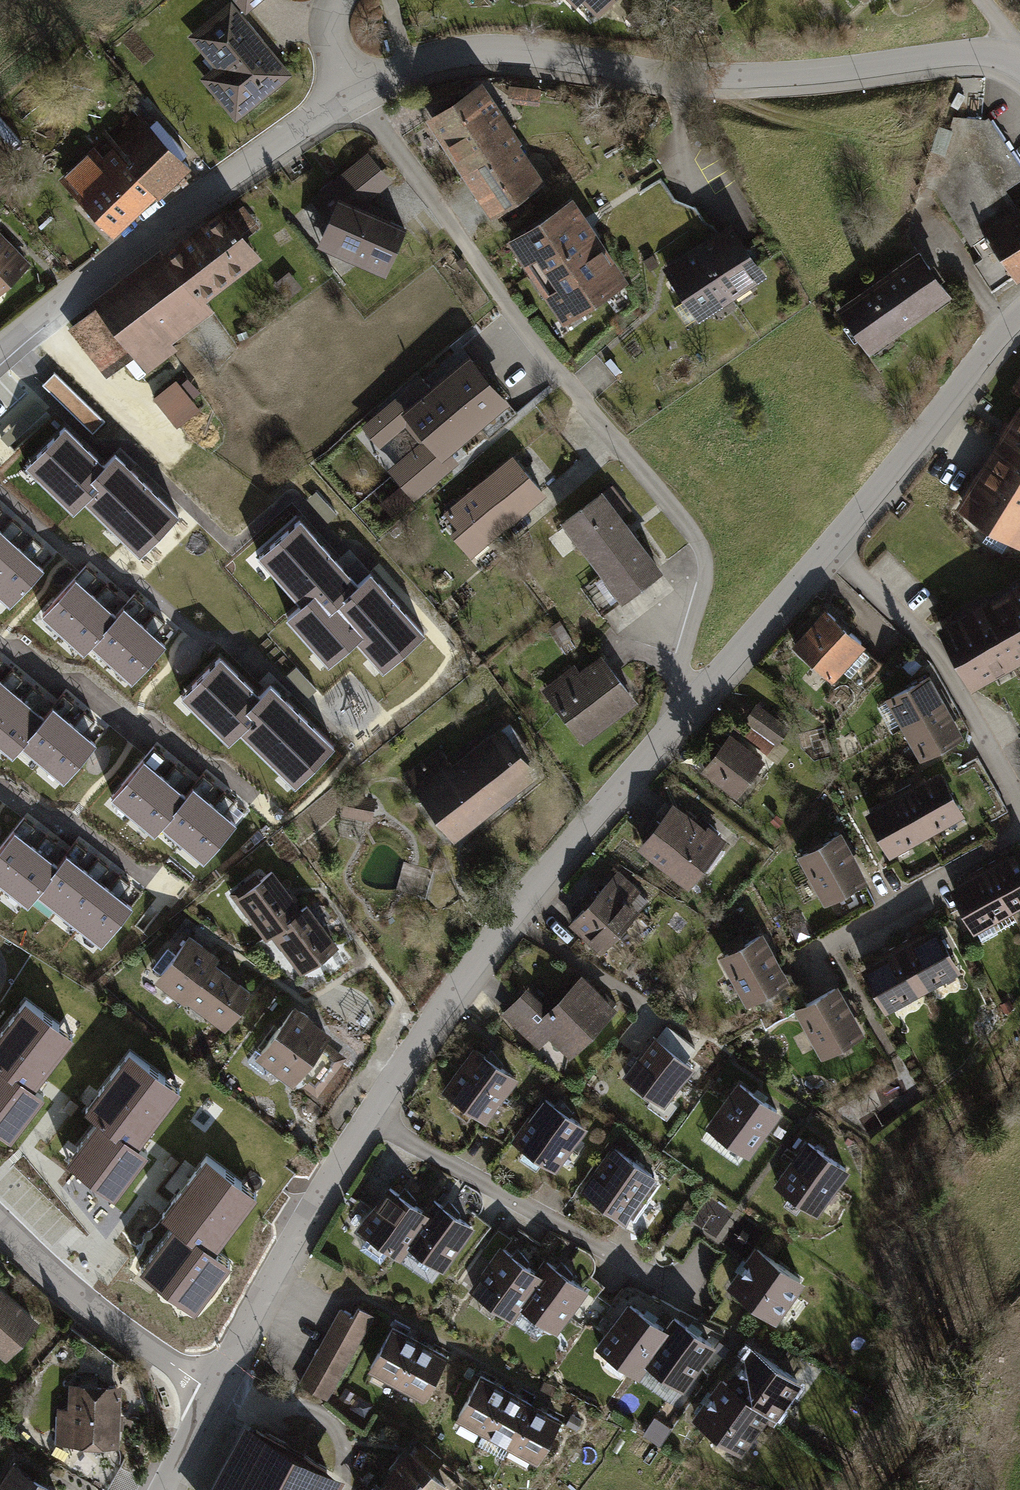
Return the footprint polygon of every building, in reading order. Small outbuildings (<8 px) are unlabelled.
[(229,0),(223,0),(182,34),(209,67),(195,78),(230,121),(289,73),(229,0)] [(240,13),(256,0),(229,0),(240,13)] [(593,13),(606,0),(579,0),(593,13)] [(421,116),(452,162),(507,125),(476,79),(421,116)] [(191,167),(138,109),(104,140),(109,146),(99,155),(91,146),(53,180),(110,233),(191,167)] [(967,239),(984,227),(1017,202),(1003,183),(1019,175),(1019,164),(989,118),(950,114),(939,151),(927,151),(917,186),(929,189),(967,239)] [(542,179),(507,125),(452,162),(487,215),(542,179)] [(314,244),(383,274),(406,223),(389,214),(390,211),(364,201),(389,180),(364,150),(309,198),(323,219),(314,244)] [(570,192),(502,236),(556,319),(623,275),(570,192)] [(984,227),(1012,271),(1016,279),(1019,276),(1019,200),(1017,202),(984,227)] [(229,213),(223,205),(91,301),(144,374),(178,350),(169,339),(212,308),(203,297),(264,253),(245,228),(254,221),(242,204),(229,213)] [(728,219),(688,245),(727,299),(764,276),(728,219)] [(984,227),(967,239),(978,255),(970,261),(988,287),(1012,271),(984,227)] [(0,230),(0,291),(31,261),(0,230)] [(917,244),(834,305),(867,349),(949,288),(917,244)] [(694,320),(727,299),(688,245),(658,265),(694,320)] [(447,448),(505,399),(464,350),(425,382),(395,407),(406,421),(420,438),(437,457),(447,448)] [(1005,386),(1019,395),(951,503),(1014,543),(1019,533),(1019,363),(1005,386)] [(395,407),(425,382),(416,371),(355,421),(375,446),(406,421),(395,407)] [(43,385),(92,434),(104,422),(54,374),(43,385)] [(197,408),(174,377),(150,394),(173,425),(197,408)] [(66,428),(30,465),(77,509),(87,499),(143,552),(181,513),(117,452),(105,465),(66,428)] [(437,457),(420,438),(384,468),(409,498),(455,459),(447,448),(437,457)] [(509,451),(441,509),(454,525),(446,532),(467,556),(543,491),(509,451)] [(600,486),(557,518),(618,598),(660,566),(600,486)] [(316,493),(307,501),(328,524),(337,516),(316,493)] [(13,519),(3,531),(0,534),(0,576),(24,549),(14,541),(25,529),(13,519)] [(288,616),(330,661),(358,636),(384,665),(421,632),(368,574),(356,584),(299,521),(262,554),(304,602),(288,616)] [(34,537),(24,549),(0,576),(0,594),(12,605),(45,568),(35,559),(46,547),(34,537)] [(95,576),(84,566),(40,615),(62,634),(94,597),(84,588),(95,576)] [(936,621),(970,685),(1019,659),(1019,577),(936,621)] [(116,595),(105,585),(94,597),(62,634),(83,652),(92,642),(115,615),(106,607),(116,595)] [(451,594),(460,603),(468,595),(460,586),(451,594)] [(146,603),(135,593),(115,615),(92,642),(113,661),(146,624),(136,615),(146,603)] [(862,643),(822,607),(791,642),(831,678),(862,643)] [(168,622),(156,612),(146,624),(113,661),(134,679),(167,642),(157,634),(168,622)] [(544,625),(553,641),(565,635),(556,618),(544,625)] [(571,664),(537,690),(576,741),(632,698),(597,653),(576,670),(571,664)] [(219,658),(183,695),(230,740),(240,729),(296,782),(333,743),(270,683),(258,695),(219,658)] [(8,667),(0,677),(0,722),(20,697),(10,689),(20,676),(8,667)] [(928,669),(882,694),(900,726),(946,701),(928,669)] [(30,684),(20,697),(0,722),(0,744),(11,753),(20,742),(42,714),(32,706),(42,694),(30,684)] [(73,701),(61,691),(42,714),(20,742),(41,760),(73,722),(62,713),(73,701)] [(745,726),(770,744),(784,725),(752,701),(738,720),(745,726)] [(946,701),(900,726),(918,758),(963,733),(946,701)] [(95,719),(83,709),(73,722),(41,760),(63,778),(94,739),(84,731),(95,719)] [(435,749),(399,775),(455,839),(537,771),(504,721),(448,762),(435,749)] [(763,754),(770,744),(745,726),(738,734),(763,754)] [(761,761),(726,732),(696,770),(731,798),(761,761)] [(165,755),(154,745),(110,794),(132,813),(164,776),(154,767),(165,755)] [(186,774),(175,764),(164,776),(132,813),(153,831),(162,821),(185,794),(176,786),(186,774)] [(943,768),(905,787),(927,831),(965,812),(943,768)] [(216,782),(205,772),(185,794),(162,821),(183,840),(216,803),(206,794),(216,782)] [(905,787),(868,806),(890,849),(927,831),(905,787)] [(237,800),(226,791),(216,803),(183,840),(204,858),(237,821),(227,812),(237,800)] [(721,838),(670,799),(634,847),(685,885),(721,838)] [(27,816),(0,849),(0,878),(8,885),(39,846),(28,838),(38,825),(27,816)] [(838,828),(794,852),(821,902),(865,878),(838,828)] [(61,843),(49,834),(39,846),(8,885),(30,902),(38,891),(61,864),(51,856),(61,843)] [(91,850),(79,840),(61,864),(38,891),(60,909),(91,870),(81,862),(91,850)] [(985,866),(1009,910),(1019,904),(1019,846),(985,866)] [(113,867),(101,858),(91,870),(60,909),(82,927),(113,888),(103,880),(113,867)] [(985,866),(946,887),(971,931),(1009,910),(985,866)] [(263,938),(269,933),(298,907),(270,867),(230,895),(263,938)] [(645,900),(612,870),(563,922),(596,953),(645,900)] [(135,885),(123,876),(113,888),(82,927),(104,944),(135,906),(125,898),(135,885)] [(336,941),(305,902),(298,907),(269,933),(298,970),(336,941)] [(933,925),(897,946),(922,992),(958,971),(933,925)] [(759,932),(715,957),(741,1003),(785,978),(759,932)] [(152,976),(188,1003),(218,963),(182,936),(152,976)] [(897,946),(860,966),(885,1011),(922,992),(897,946)] [(251,988),(218,963),(188,1003),(221,1028),(251,988)] [(545,1006),(522,985),(495,1013),(533,1049),(545,1037),(566,1056),(613,1007),(577,973),(545,1006)] [(832,982),(790,1007),(819,1057),(861,1032),(832,982)] [(11,1139),(44,1095),(33,1086),(72,1035),(27,1001),(0,1036),(0,1130),(11,1139)] [(330,1032),(294,1004),(256,1054),(312,1097),(342,1057),(322,1042),(330,1032)] [(662,1024),(653,1036),(683,1057),(692,1045),(662,1024)] [(653,1036),(649,1032),(618,1074),(660,1106),(691,1064),(683,1057),(653,1036)] [(482,1054),(468,1045),(436,1090),(482,1122),(513,1077),(497,1065),(482,1054)] [(486,1047),(482,1054),(497,1065),(499,1062),(486,1047)] [(98,1120),(68,1159),(115,1194),(147,1151),(138,1143),(178,1088),(130,1051),(84,1109),(98,1120)] [(773,1114),(733,1084),(703,1126),(743,1155),(773,1114)] [(552,1103),(538,1094),(506,1139),(551,1171),(583,1125),(569,1115),(552,1103)] [(556,1097),(552,1103),(569,1115),(570,1113),(556,1097)] [(844,1169),(801,1140),(771,1185),(814,1214),(844,1169)] [(654,1178),(605,1147),(578,1189),(627,1220),(654,1178)] [(206,1153),(161,1212),(176,1224),(142,1268),(195,1308),(231,1260),(214,1247),(257,1191),(206,1153)] [(396,1258),(403,1247),(425,1212),(418,1208),(412,1203),(396,1192),(384,1182),(351,1227),(396,1258)] [(401,1186),(396,1192),(412,1203),(413,1200),(401,1186)] [(427,1196),(418,1208),(425,1212),(403,1247),(440,1271),(470,1225),(455,1215),(440,1204),(427,1196)] [(443,1199),(440,1204),(455,1215),(457,1213),(443,1199)] [(802,1277),(750,1243),(721,1286),(772,1321),(802,1277)] [(509,1320),(518,1309),(539,1274),(531,1269),(524,1264),(508,1253),(496,1244),(464,1289),(509,1320)] [(513,1247),(508,1253),(524,1264),(526,1262),(513,1247)] [(539,1258),(531,1269),(539,1274),(518,1309),(553,1333),(584,1288),(568,1277),(553,1267),(539,1258)] [(557,1260),(553,1267),(568,1277),(570,1274),(557,1260)] [(2,1361),(36,1322),(0,1289),(0,1359),(2,1361)] [(634,1378),(641,1367),(666,1330),(660,1326),(622,1299),(589,1347),(634,1378)] [(348,1315),(335,1308),(294,1384),(324,1400),(370,1314),(354,1305),(348,1315)] [(668,1314),(660,1326),(666,1330),(641,1367),(680,1394),(714,1344),(668,1314)] [(362,1370),(391,1385),(416,1339),(387,1323),(362,1370)] [(443,1353),(416,1339),(391,1385),(419,1400),(443,1353)] [(747,1345),(723,1380),(768,1412),(765,1417),(770,1421),(799,1381),(747,1345)] [(452,1417),(477,1433),(503,1387),(475,1372),(452,1417)] [(738,1454),(765,1417),(768,1412),(723,1380),(718,1377),(688,1418),(738,1454)] [(118,1383),(65,1381),(64,1408),(54,1407),(52,1443),(115,1446),(118,1383)] [(335,1397),(344,1403),(350,1393),(341,1387),(335,1397)] [(527,1400),(503,1387),(477,1433),(502,1446),(527,1400)] [(558,1418),(527,1400),(502,1446),(532,1462),(558,1418)] [(240,1423),(204,1489),(334,1489),(341,1477),(240,1423)] [(379,1476),(395,1489),(446,1489),(450,1486),(431,1469),(440,1458),(420,1440),(410,1451),(405,1447),(379,1476)] [(7,1462),(0,1474),(0,1489),(55,1489),(7,1462)] [(379,1476),(367,1489),(395,1489),(379,1476)]
